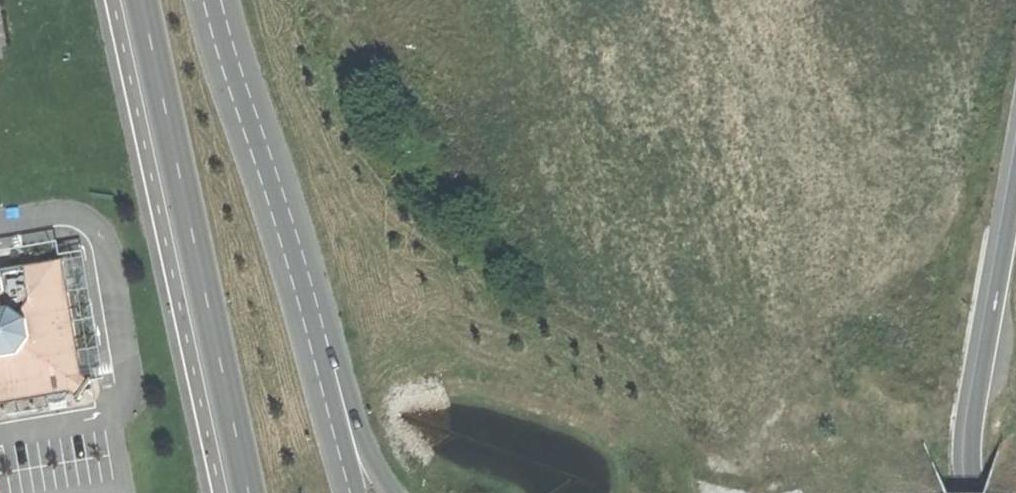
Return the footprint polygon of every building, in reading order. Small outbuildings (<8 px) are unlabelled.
[(87,378),(80,374),(61,260),(0,269),(0,396),(44,388),(45,393),(70,389),(77,394),(75,397),(77,399),(92,378),(90,375),(87,378)]
